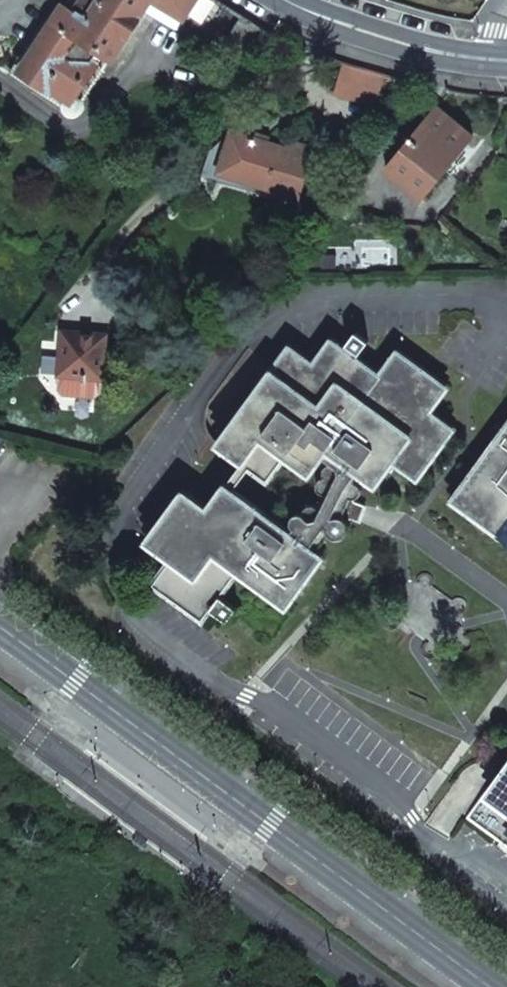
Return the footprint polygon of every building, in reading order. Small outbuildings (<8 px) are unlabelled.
[(65,10),(64,9),(56,21),(23,71),(50,89),(51,87),(71,100),(94,66),(96,67),(97,65),(95,63),(94,63),(94,62),(94,61),(94,60),(99,53),(100,54),(101,53),(103,54),(104,52),(112,58),(144,11),(151,0),(72,0),(65,10)] [(184,17),(154,0),(151,0),(144,11),(176,31),(184,17)] [(184,17),(195,0),(154,0),(184,17)] [(56,21),(64,9),(55,4),(9,73),(61,107),(61,109),(62,113),(63,115),(66,118),(70,119),(74,119),(78,118),(81,115),(82,113),(83,111),(84,107),(82,103),(112,58),(104,52),(103,54),(101,53),(100,54),(99,53),(94,60),(94,61),(94,62),(94,63),(95,63),(97,65),(96,67),(94,66),(71,100),(51,87),(50,89),(23,71),(56,21)] [(269,31),(246,17),(221,59),(234,68),(269,31)] [(376,105),(386,73),(348,63),(339,94),(376,105)] [(440,108),(388,170),(425,199),(476,138),(440,108)] [(290,149),(235,132),(222,172),(301,198),(317,150),(293,142),(290,149)] [(62,374),(104,378),(108,335),(66,332),(62,374)] [(235,491),(228,486),(210,510),(186,492),(150,541),(175,559),(156,583),(205,620),(214,608),(232,620),(241,608),(272,632),(326,557),(319,552),(332,532),(334,536),(337,538),(341,539),(343,539),(346,539),(349,537),(351,534),(353,529),(352,524),(351,521),(349,518),(362,522),(368,506),(358,502),(356,501),(356,499),(357,498),(360,497),(362,495),(364,492),(364,490),(363,487),(362,484),(359,482),(356,480),(359,472),(377,485),(395,461),(419,479),(455,429),(431,411),(449,387),(400,351),(382,376),(358,359),(371,342),(358,332),(349,345),(356,350),(353,355),(334,340),(315,364),(292,347),(219,445),(244,464),(252,469),(235,491)] [(455,501),(503,536),(506,530),(506,428),(455,501)] [(1,435),(0,434),(0,453),(11,437),(1,435)] [(244,464),(228,486),(235,491),(252,469),(244,464)] [(506,843),(506,770),(472,817),(506,843)]
